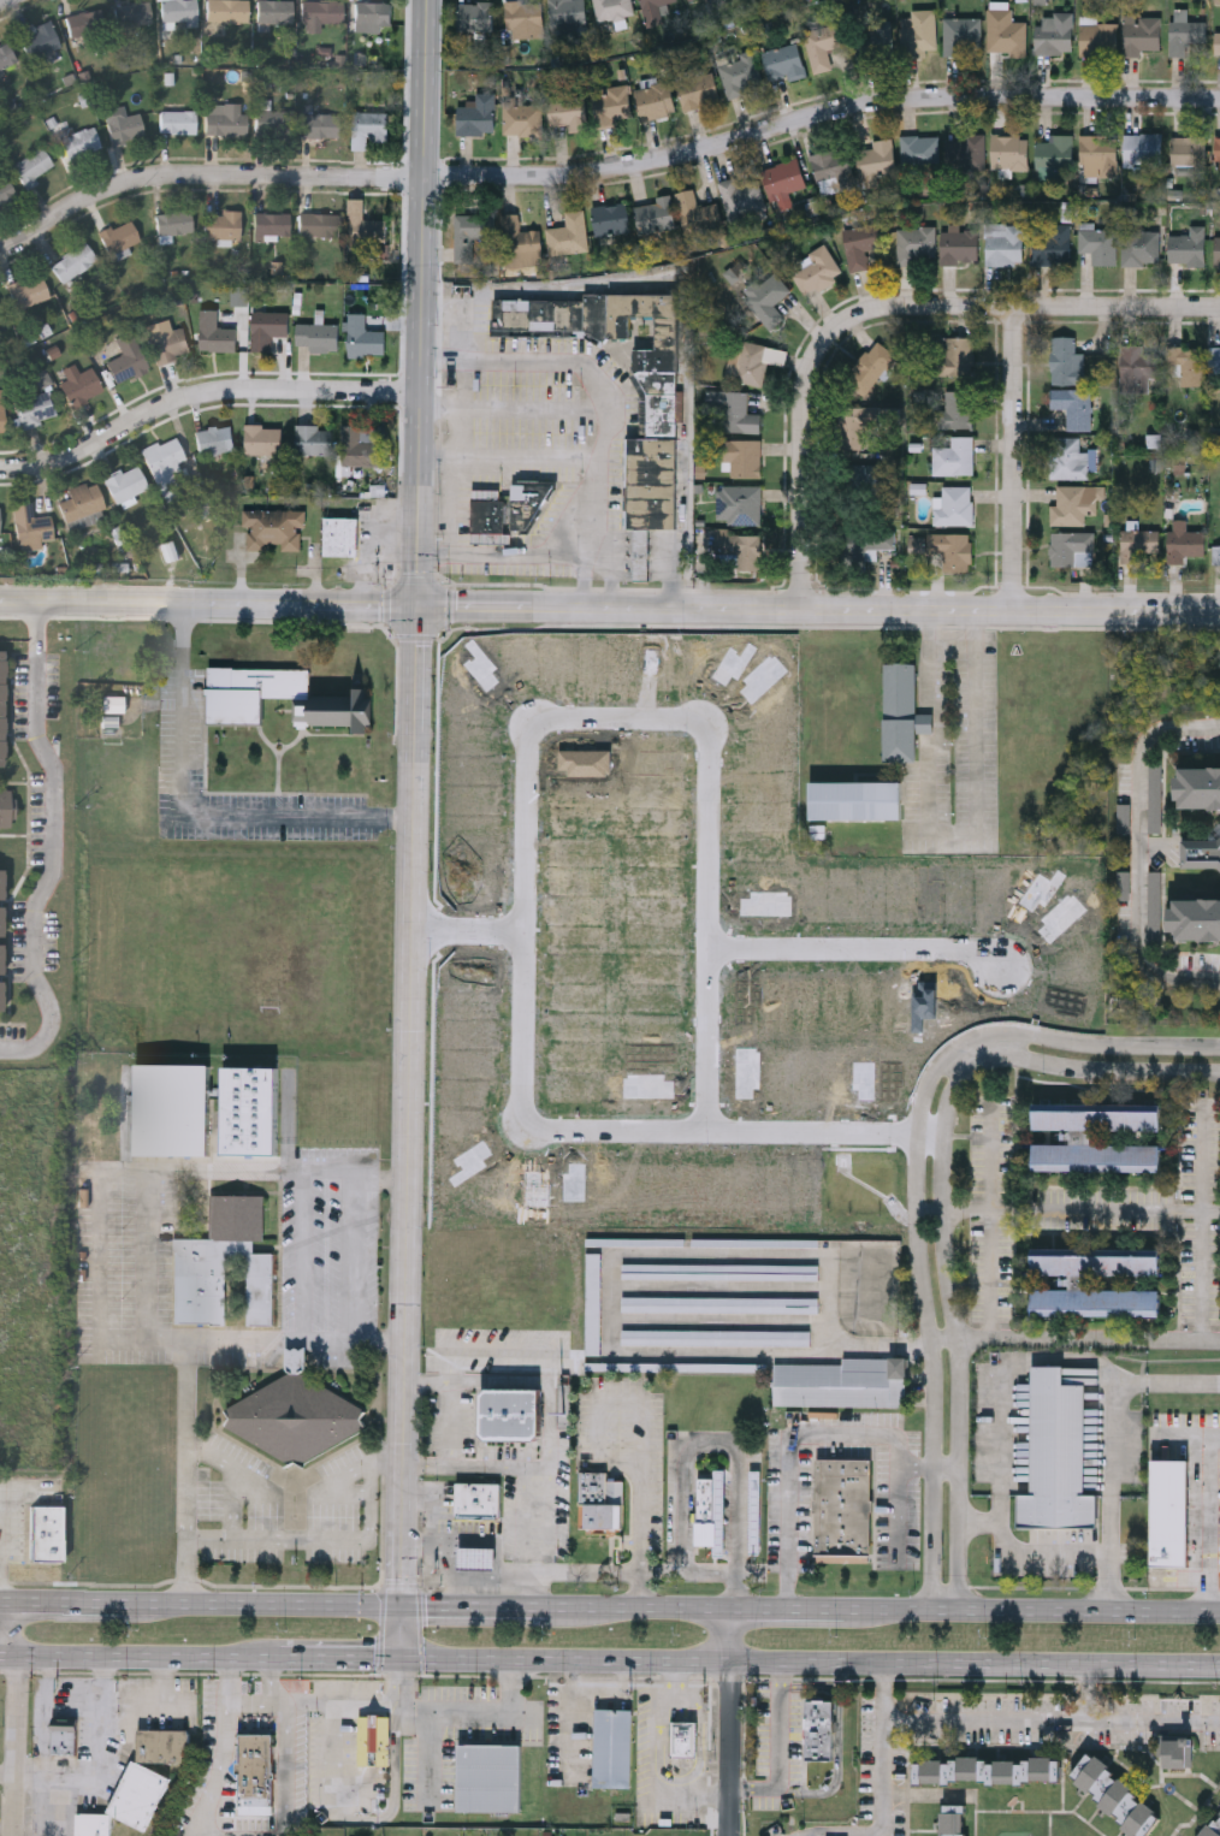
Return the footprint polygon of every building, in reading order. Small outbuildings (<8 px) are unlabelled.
[(160,25),(160,0),(196,0),(196,25),(160,25)] [(206,20),(206,0),(248,0),(248,20),(206,20)] [(292,23),(256,23),(256,0),(292,0),(292,23)] [(302,22),(302,0),(342,0),(342,22),(302,22)] [(505,0),(543,0),(543,36),(505,36),(505,0)] [(550,24),(550,0),(585,0),(585,24),(550,24)] [(598,19),(595,0),(632,0),(634,13),(598,19)] [(645,24),(641,0),(676,0),(658,2),(662,22),(645,24)] [(150,23),(117,25),(114,4),(149,1),(150,23)] [(492,30),(457,30),(457,1),(492,1),(492,30)] [(355,31),(355,2),(390,2),(390,31),(355,31)] [(105,28),(71,37),(65,17),(100,7),(105,28)] [(912,7),(935,7),(935,48),(923,48),(923,55),(901,55),(901,26),(912,26),(912,7)] [(1012,7),(1012,20),(1025,20),(1025,51),(988,51),(988,7),(1012,7)] [(1035,52),(1035,24),(1052,24),(1052,11),(1072,11),(1072,52),(1035,52)] [(1141,54),(1124,54),(1124,13),(1160,14),(1160,48),(1141,48),(1141,54)] [(943,16),(981,16),(981,52),(943,52),(943,16)] [(855,19),(890,19),(890,54),(855,54),(855,19)] [(1169,19),(1206,19),(1206,43),(1188,43),(1188,54),(1169,54),(1169,19)] [(60,46),(28,59),(18,34),(51,20),(60,46)] [(803,29),(840,22),(845,45),(827,48),(830,67),(812,71),(803,29)] [(1117,22),(1117,54),(1079,54),(1079,22),(1117,22)] [(17,60),(0,70),(0,43),(5,40),(17,60)] [(805,71),(769,81),(760,49),(795,40),(805,71)] [(742,87),(744,91),(727,96),(716,60),(751,49),(760,82),(742,87)] [(718,101),(681,107),(677,77),(713,71),(718,101)] [(675,112),(644,118),(638,85),(668,79),(675,112)] [(605,85),(627,83),(632,118),(597,124),(592,93),(606,90),(605,85)] [(456,103),(475,103),(475,91),(494,91),(494,132),(456,132),(456,103)] [(568,123),(547,123),(547,95),(585,95),(585,130),(568,130),(568,123)] [(502,134),(502,100),(541,100),(541,134),(502,134)] [(267,101),(267,109),(289,109),(289,134),(257,134),(257,101),(267,101)] [(244,135),(205,135),(205,103),(244,103),(244,135)] [(160,132),(160,109),(195,109),(195,132),(160,132)] [(386,109),(386,136),(353,136),(353,109),(386,109)] [(111,143),(106,119),(140,113),(144,137),(111,143)] [(302,136),(302,113),(338,113),(338,136),(302,136)] [(65,160),(57,137),(93,124),(100,147),(65,160)] [(1161,131),(1161,162),(1124,162),(1124,131),(1161,131)] [(990,166),(990,132),(1027,132),(1027,166),(990,166)] [(1035,166),(1035,140),(1048,140),(1048,132),(1072,132),(1072,166),(1035,166)] [(938,134),(938,168),(900,168),(900,134),(938,134)] [(984,167),(944,167),(944,134),(984,134),(984,167)] [(1080,174),(1080,134),(1117,134),(1117,174),(1080,174)] [(1171,135),(1207,135),(1207,165),(1171,165),(1171,135)] [(871,138),(892,136),(895,171),(859,176),(855,148),(871,146),(871,138)] [(855,184),(840,189),(836,174),(816,179),(809,154),(846,144),(855,184)] [(54,165),(25,185),(11,166),(41,146),(54,165)] [(806,189),(770,199),(760,166),(796,156),(806,189)] [(728,218),(719,179),(735,176),(736,179),(757,174),(765,209),(728,218)] [(16,196),(0,204),(0,179),(6,176),(16,196)] [(675,190),(693,186),(697,205),(717,201),(722,224),(683,231),(675,190)] [(675,226),(639,232),(634,201),(670,195),(675,226)] [(594,232),(593,203),(628,202),(628,232),(594,232)] [(587,250),(549,254),(546,226),(565,224),(564,209),(584,208),(587,250)] [(156,233),(156,211),(191,211),(191,233),(156,233)] [(205,238),(205,212),(239,212),(239,238),(205,238)] [(339,236),(298,236),(298,212),(339,213),(339,236)] [(363,212),(363,218),(385,218),(385,242),(349,242),(349,212),(363,212)] [(501,212),(519,212),(519,229),(540,229),(541,266),(502,266),(501,212)] [(289,235),(253,235),(253,213),(289,213),(289,235)] [(455,260),(454,217),(493,215),(493,248),(478,248),(478,260),(455,260)] [(140,238),(111,255),(100,233),(128,218),(140,238)] [(849,270),(843,226),(878,221),(882,244),(864,247),(867,267),(849,270)] [(1021,221),(1021,262),(984,262),(984,221),(1021,221)] [(1070,262),(1032,262),(1032,232),(1047,232),(1047,221),(1070,221),(1070,262)] [(1204,261),(1168,261),(1168,232),(1189,232),(1189,223),(1204,223),(1204,261)] [(935,225),(935,256),(916,256),(916,262),(896,262),(896,225),(935,225)] [(1078,249),(1078,226),(1115,226),(1115,262),(1091,262),(1091,249),(1078,249)] [(941,261),(941,227),(978,227),(978,261),(941,261)] [(1121,261),(1121,227),(1160,227),(1160,261),(1121,261)] [(97,259),(64,284),(51,266),(83,241),(97,259)] [(772,304),(783,315),(770,327),(741,297),(772,268),(790,288),(772,304)] [(12,279),(46,279),(46,303),(12,303),(12,279)] [(494,298),(493,332),(585,333),(602,345),(608,334),(632,336),(632,313),(657,314),(657,347),(634,345),(634,369),(647,393),(646,436),(628,434),(626,525),(676,525),(680,294),(585,292),(585,300),(494,298)] [(199,348),(200,307),(217,307),(217,325),(236,326),(236,349),(199,348)] [(289,309),(289,334),(271,334),(271,349),(251,349),(251,309),(289,309)] [(348,351),(348,310),(366,310),(366,328),(385,328),(385,351),(348,351)] [(164,331),(183,325),(191,353),(156,362),(147,326),(161,321),(164,331)] [(308,349),(308,344),(296,344),(296,321),(338,321),(338,349),(308,349)] [(149,368),(117,381),(106,361),(123,354),(114,337),(132,330),(149,368)] [(1050,381),(1050,333),(1076,333),(1076,350),(1084,350),(1084,381),(1050,381)] [(936,372),(936,336),(973,336),(973,372),(936,372)] [(787,348),(783,363),(766,360),(762,384),(729,377),(738,337),(787,348)] [(849,372),(875,337),(896,354),(872,387),(849,372)] [(1120,385),(1120,342),(1142,342),(1142,351),(1157,351),(1157,377),(1139,377),(1139,385),(1120,385)] [(1167,371),(1167,344),(1203,344),(1203,371),(1167,371)] [(1208,344),(1219,344),(1219,369),(1209,369),(1208,344)] [(59,381),(90,366),(103,391),(72,405),(59,381)] [(1090,427),(1066,427),(1066,405),(1049,405),(1049,386),(1090,386),(1090,427)] [(936,408),(944,408),(944,387),(973,387),(973,425),(936,425),(936,408)] [(759,411),(759,430),(715,430),(715,389),(747,389),(746,411),(759,411)] [(55,416),(20,425),(14,398),(49,390),(55,416)] [(864,446),(835,446),(835,404),(864,404),(864,446)] [(339,422),(361,424),(361,438),(375,438),(375,463),(339,463),(339,422)] [(233,450),(197,454),(195,427),(231,424),(233,450)] [(244,424),(282,424),(282,451),(244,451),(244,424)] [(331,452),(296,452),(296,424),(331,424),(331,452)] [(972,472),(931,472),(931,444),(949,444),(949,433),(972,433),(972,472)] [(183,494),(164,503),(142,448),(174,434),(184,457),(170,463),(183,494)] [(1088,476),(1049,475),(1049,434),(1079,434),(1079,448),(1089,449),(1088,476)] [(760,474),(729,474),(729,460),(719,460),(719,437),(760,437),(760,474)] [(842,462),(881,462),(881,499),(842,499),(842,462)] [(105,476),(137,463),(148,488),(116,502),(105,476)] [(510,528),(511,478),(557,479),(557,482),(529,528),(510,528)] [(70,498),(69,485),(97,481),(102,511),(63,517),(60,499),(70,498)] [(727,522),(727,482),(760,482),(760,522),(727,522)] [(972,522),(932,522),(932,498),(941,498),(941,482),(972,482),(972,522)] [(1085,522),(1049,522),(1049,503),(1055,503),(1055,482),(1103,482),(1103,498),(1097,498),(1097,511),(1085,511),(1085,522)] [(470,497),(470,531),(503,531),(503,497),(470,497)] [(51,515),(53,543),(17,546),(13,503),(31,501),(32,516),(51,515)] [(303,549),(244,549),(244,509),(303,509),(303,549)] [(325,516),(357,516),(357,555),(325,555),(325,516)] [(1168,517),(1185,517),(1185,528),(1204,528),(1204,552),(1184,552),(1184,561),(1168,561),(1168,517)] [(894,545),(865,546),(866,564),(840,565),(839,526),(894,523),(894,545)] [(1159,550),(1138,550),(1138,561),(1121,561),(1121,527),(1159,527),(1159,550)] [(633,579),(649,579),(649,528),(634,528),(633,579)] [(1050,563),(1050,529),(1092,529),(1092,563),(1050,563)] [(943,568),(943,551),(907,551),(907,531),(971,531),(971,568),(943,568)] [(721,532),(760,532),(760,567),(721,567),(721,532)] [(1212,543),(1219,543),(1219,561),(1212,561),(1212,543)] [(884,662),(884,760),(886,778),(810,778),(810,818),(902,818),(902,778),(890,778),(890,758),(918,758),(918,732),(934,732),(934,711),(917,711),(917,661),(884,662)] [(211,665),(211,686),(207,686),(207,692),(209,692),(209,721),(263,722),(265,694),(295,694),(295,718),(310,718),(310,722),(351,722),(351,730),(366,732),(366,723),(373,723),(374,699),(367,699),(367,685),(356,685),(356,698),(310,697),(312,667),(211,665)] [(103,715),(124,715),(124,698),(103,698),(103,715)] [(1181,805),(1219,805),(1219,765),(1180,765),(1181,805)] [(16,825),(0,825),(0,789),(16,789),(16,825)] [(1216,837),(1181,839),(1181,866),(1218,865),(1219,868),(1219,833),(1216,837)] [(1177,896),(1178,936),(1219,936),(1219,896),(1177,896)] [(209,1062),(209,1154),(136,1154),(136,1062),(209,1062)] [(278,1065),(278,1153),(223,1153),(223,1065),(278,1065)] [(1161,1169),(1034,1168),(1034,1142),(1070,1142),(1070,1127),(1034,1127),(1035,1101),(1162,1103),(1162,1130),(1094,1129),(1094,1142),(1162,1143),(1161,1169)] [(173,1325),(174,1237),(211,1238),(211,1194),(265,1194),(263,1240),(254,1240),(253,1252),(273,1252),(273,1326),(245,1326),(247,1256),(226,1256),(226,1325),(173,1325)] [(694,1245),(694,1238),(819,1239),(819,1246),(694,1245)] [(1160,1315),(1031,1313),(1032,1287),(1067,1287),(1067,1273),(1032,1273),(1032,1246),(1161,1249),(1160,1274),(1092,1273),(1092,1287),(1160,1289),(1160,1315)] [(587,1354),(587,1251),(603,1251),(603,1354),(587,1354)] [(821,1263),(821,1279),(624,1278),(624,1263),(821,1263)] [(623,1296),(821,1297),(821,1311),(623,1311),(623,1296)] [(812,1329),(812,1344),(623,1344),(623,1329),(812,1329)] [(225,1423),(230,1416),(225,1408),(286,1372),(285,1346),(304,1346),(304,1372),(365,1409),(361,1416),(366,1426),(304,1463),(285,1463),(225,1423)] [(908,1376),(908,1405),(775,1405),(776,1363),(845,1363),(845,1357),(895,1357),(895,1376),(908,1376)] [(895,1357),(912,1357),(912,1376),(908,1376),(895,1376),(895,1357)] [(768,1363),(768,1372),(587,1369),(587,1362),(768,1363)] [(1018,1496),(1019,1528),(1098,1529),(1098,1497),(1080,1497),(1080,1493),(1085,1493),(1086,1387),(1066,1387),(1065,1368),(1032,1368),(1032,1493),(1037,1493),(1037,1496),(1018,1496)] [(482,1386),(540,1387),(539,1438),(482,1438),(482,1386)] [(816,1457),(816,1552),(872,1552),(872,1458),(816,1457)] [(1151,1462),(1191,1463),(1190,1569),(1151,1569),(1151,1462)] [(713,1475),(713,1468),(724,1469),(724,1552),(713,1552),(713,1546),(713,1475)] [(586,1526),(579,1526),(579,1469),(606,1469),(606,1479),(622,1479),(622,1526),(615,1526),(615,1530),(586,1530),(586,1526)] [(713,1546),(695,1546),(695,1475),(713,1475),(713,1546)] [(456,1516),(456,1481),(499,1481),(499,1516),(456,1516)] [(63,1505),(63,1562),(30,1562),(30,1505),(63,1505)] [(496,1545),(496,1566),(458,1566),(458,1545),(496,1545)] [(809,1702),(807,1763),(834,1763),(835,1704),(809,1702)] [(632,1790),(594,1789),(596,1711),(632,1711),(632,1790)] [(357,1765),(357,1717),(390,1717),(390,1765),(357,1765)] [(698,1722),(698,1757),(674,1757),(674,1722),(698,1722)] [(77,1755),(52,1755),(53,1724),(77,1724),(77,1755)] [(136,1760),(136,1728),(188,1729),(188,1761),(136,1760)] [(273,1733),(272,1813),(238,1813),(239,1733),(273,1733)] [(1163,1735),(1192,1735),(1192,1766),(1162,1765),(1163,1735)] [(521,1811),(457,1811),(457,1743),(521,1743),(521,1811)] [(1160,1811),(1137,1835),(1070,1775),(1092,1749),(1160,1811)] [(1060,1781),(914,1782),(914,1757),(1060,1755),(1060,1781)] [(132,1759),(170,1777),(144,1829),(107,1811),(132,1759)] [(967,1802),(967,1835),(942,1835),(942,1802),(967,1802)] [(1200,1835),(1219,1810),(1219,1835),(1200,1835)] [(111,1813),(110,1835),(75,1835),(76,1813),(111,1813)]
